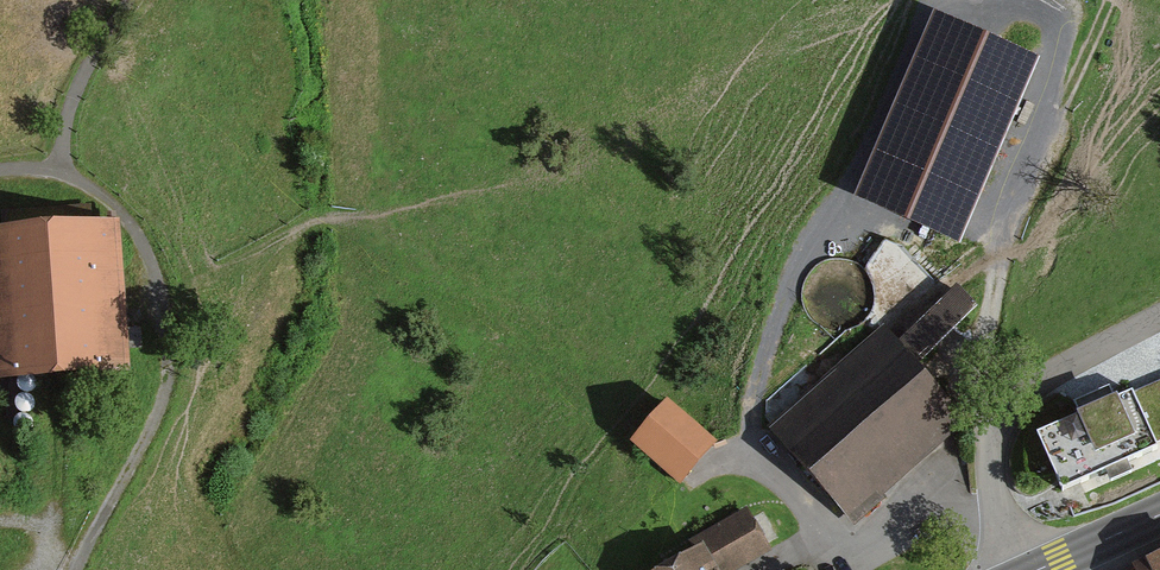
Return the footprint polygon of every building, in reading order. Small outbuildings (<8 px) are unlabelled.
[(974,187),(909,244),(943,283),(1009,226),(974,187)] [(0,234),(0,383),(132,374),(122,226),(0,234)] [(883,323),(760,425),(842,523),(965,422),(883,323)] [(1063,485),(1157,445),(1153,436),(1159,434),(1159,381),(1112,402),(1108,393),(1077,406),(1081,415),(1040,433),(1063,485)] [(681,487),(715,443),(666,405),(632,448),(681,487)] [(747,506),(683,539),(690,552),(655,569),(742,569),(773,554),(747,506)] [(1135,564),(1138,569),(1159,569),(1159,552),(1135,564)]
